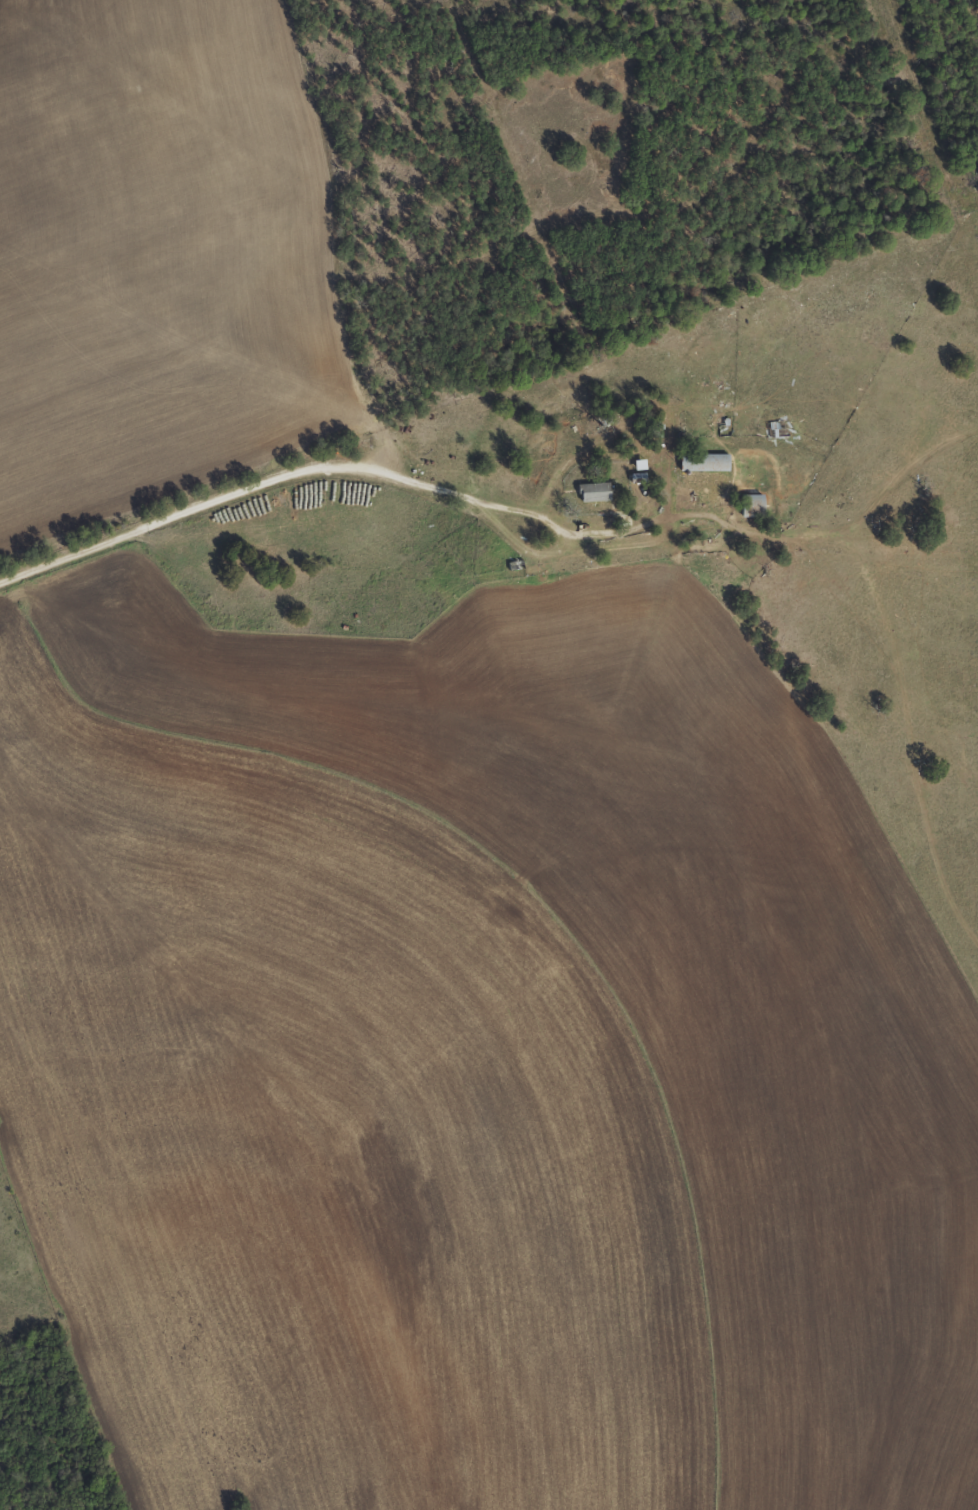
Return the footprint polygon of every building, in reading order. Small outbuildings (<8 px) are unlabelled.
[(768,422),(768,436),(784,436),(784,422),(768,422)] [(725,471),(725,453),(678,453),(678,471),(725,471)] [(577,483),(577,501),(607,501),(607,483),(577,483)] [(761,494),(739,494),(739,517),(761,517),(761,494)]
